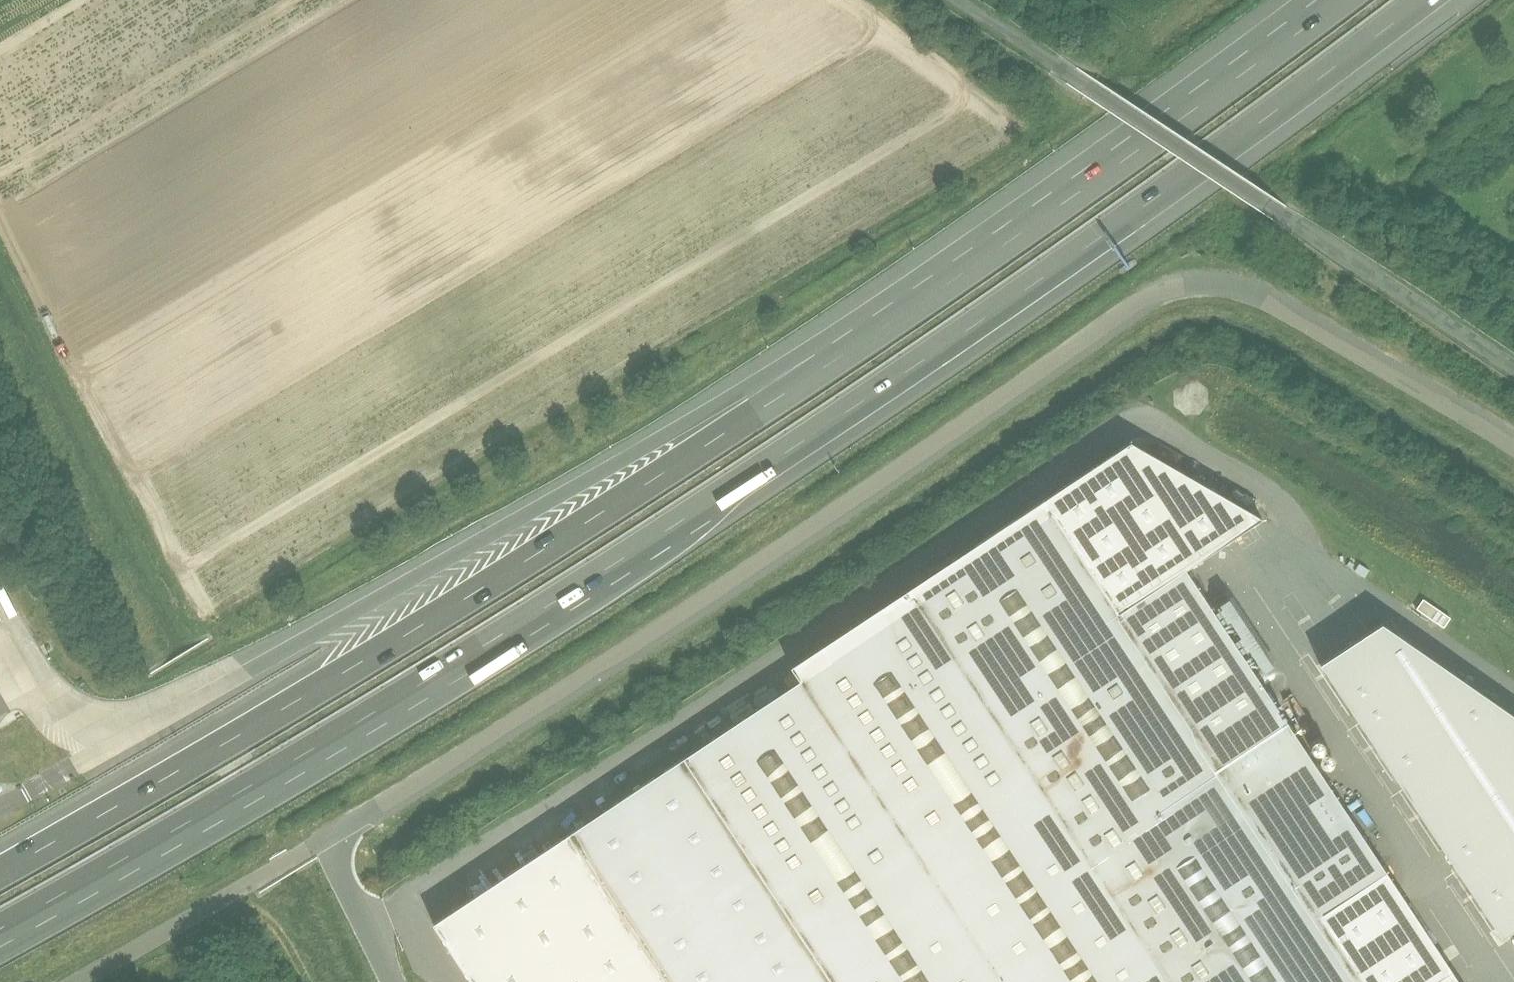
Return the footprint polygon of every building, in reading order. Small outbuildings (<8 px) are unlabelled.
[(690,759),(573,838),(439,927),(476,981),(1464,981),(1192,570),(1265,522),(1135,446),(794,670),(803,685),(690,759)] [(1442,628),(1449,617),(1418,598),(1411,608),(1442,628)] [(1325,674),(1505,946),(1513,941),(1513,722),(1386,633),(1325,674)]
